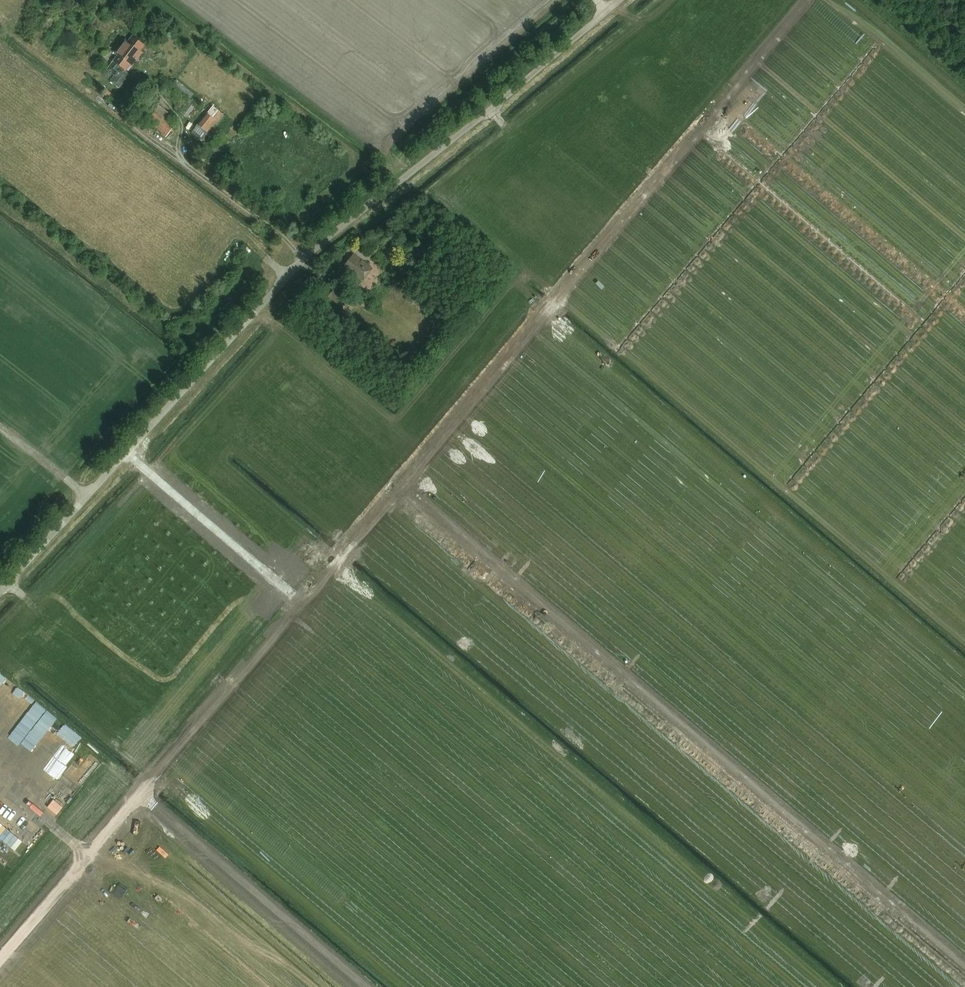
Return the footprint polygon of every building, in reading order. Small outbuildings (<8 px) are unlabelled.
[(114,60),(107,70),(115,76),(122,67),(126,69),(130,64),(132,66),(142,53),(140,51),(144,46),(133,37),(129,43),(126,41),(116,53),(119,55),(115,60),(114,60)] [(166,137),(176,125),(165,116),(168,113),(150,99),(145,106),(140,113),(142,115),(140,118),(147,122),(148,121),(160,131),(162,133),(161,134),(166,137)] [(204,143),(225,116),(208,103),(194,122),(198,125),(191,133),(204,143)] [(187,118),(194,108),(189,104),(181,114),(187,118)] [(362,281),(372,268),(354,254),(344,267),(362,281)]
